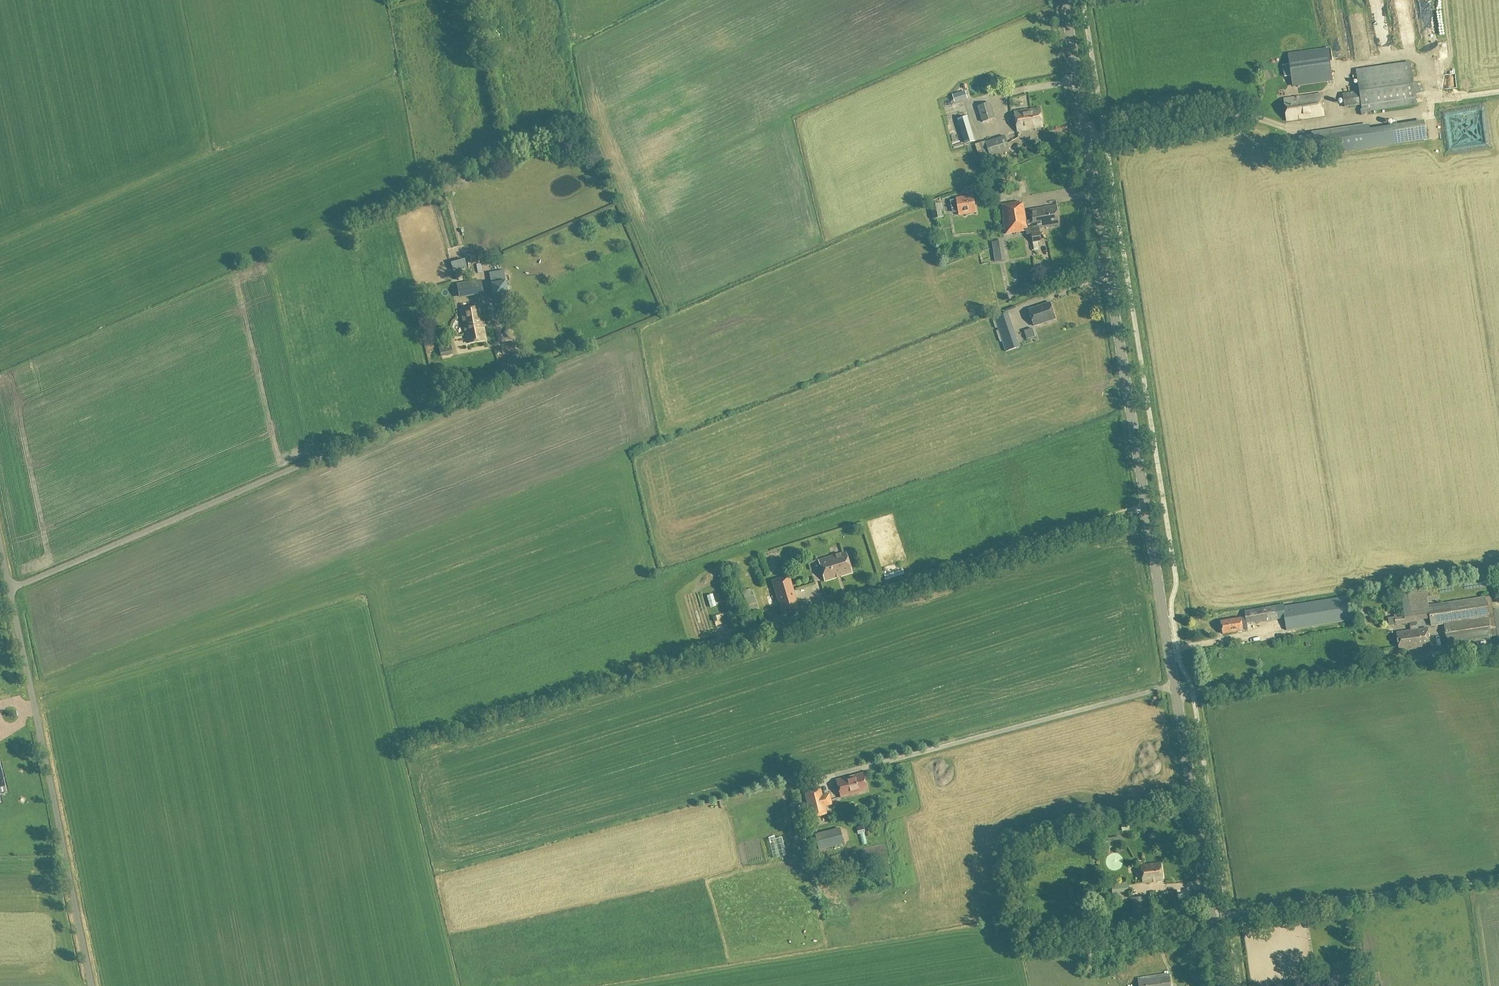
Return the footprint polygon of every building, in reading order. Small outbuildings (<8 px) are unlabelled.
[(1433,13),(1433,2),(1424,2),(1424,14),(1433,13)] [(1403,33),(1415,31),(1413,20),(1401,22),(1403,33)] [(1435,55),(1446,52),(1443,40),(1432,42),(1435,55)] [(1328,49),(1288,55),(1293,86),(1332,80),(1328,49)] [(1439,68),(1447,62),(1444,57),(1435,62),(1439,68)] [(1343,95),(1345,108),(1361,106),(1362,110),(1415,103),(1410,63),(1356,71),(1359,93),(1343,95)] [(1284,100),(1287,122),(1323,117),(1320,95),(1284,100)] [(977,107),(981,123),(995,119),(990,103),(977,107)] [(1017,132),(1043,128),(1040,108),(1013,113),(1017,132)] [(1467,126),(1459,126),(1459,112),(1449,112),(1451,143),(1459,143),(1459,138),(1467,137),(1467,126)] [(966,118),(959,120),(966,144),(973,141),(966,118)] [(1421,122),(1352,133),(1351,127),(1329,131),(1332,150),(1333,153),(1424,139),(1421,122)] [(1332,150),(1329,131),(1312,133),(1312,136),(1298,138),(1301,155),(1305,154),(1332,150)] [(986,142),(985,143),(985,142),(974,145),(978,157),(983,155),(985,162),(991,160),(992,162),(997,160),(996,155),(1009,151),(1004,136),(986,142)] [(997,184),(1009,186),(1011,178),(998,176),(997,184)] [(956,200),(950,200),(952,212),(958,211),(958,215),(976,212),(974,194),(956,197),(956,200)] [(1019,202),(1001,205),(1005,234),(1024,231),(1019,202)] [(944,217),(941,203),(930,205),(932,219),(944,217)] [(1051,217),(1059,216),(1057,205),(1030,209),(1030,214),(1028,214),(1029,219),(1045,217),(1051,216),(1051,217)] [(1029,219),(1028,214),(1023,215),(1025,231),(1030,230),(1032,242),(1040,241),(1039,228),(1060,225),(1059,216),(1051,217),(1051,216),(1045,217),(1029,219)] [(991,242),(995,263),(1005,261),(1002,241),(991,242)] [(458,299),(483,294),(480,280),(456,285),(458,299)] [(491,283),(494,297),(507,294),(505,281),(491,283)] [(1034,327),(1056,319),(1050,303),(1029,310),(1034,327)] [(479,305),(466,307),(466,304),(460,305),(460,308),(461,308),(467,342),(486,339),(479,305)] [(1008,313),(995,318),(1006,352),(1020,347),(1008,313)] [(440,356),(452,353),(450,343),(438,346),(440,356)] [(453,377),(448,383),(454,388),(458,382),(453,377)] [(851,573),(845,553),(818,561),(824,581),(851,573)] [(783,591),(780,579),(772,581),(782,615),(799,610),(792,588),(783,591)] [(1426,584),(1425,584),(1400,588),(1403,613),(1394,615),(1395,625),(1419,621),(1418,620),(1431,618),(1428,605),(1429,605),(1426,584)] [(813,586),(806,589),(809,597),(816,594),(813,586)] [(751,588),(743,591),(752,610),(757,608),(755,604),(758,602),(751,588)] [(1283,605),(1251,610),(1253,623),(1285,618),(1287,630),(1349,620),(1346,596),(1285,606),(1284,606),(1283,605)] [(1491,596),(1429,605),(1428,605),(1431,618),(1432,625),(1444,624),(1447,643),(1496,635),(1491,596)] [(1246,617),(1220,621),(1223,634),(1248,630),(1246,617)] [(1427,627),(1421,628),(1422,635),(1412,636),(1412,641),(1408,642),(1409,648),(1430,645),(1427,627)] [(1422,635),(1421,628),(1396,632),(1399,650),(1409,648),(1408,642),(1412,641),(1412,636),(1422,635)] [(0,701),(0,714),(17,710),(14,698),(0,701)] [(867,790),(862,773),(836,780),(841,797),(867,790)] [(804,794),(810,820),(827,815),(825,807),(832,805),(829,793),(822,795),(821,790),(804,794)] [(1124,826),(1126,833),(1133,831),(1131,824),(1124,826)] [(840,828),(814,834),(818,850),(844,844),(840,828)] [(1122,844),(1121,836),(1102,838),(1103,846),(1122,844)] [(1141,865),(1143,883),(1164,880),(1161,863),(1141,865)] [(1112,896),(1129,894),(1128,883),(1111,885),(1112,896)] [(1145,897),(1133,898),(1135,915),(1153,913),(1152,908),(1146,908),(1145,897)] [(1346,979),(1345,972),(1338,971),(1338,972),(1334,972),(1334,971),(1327,974),(1328,981),(1335,982),(1335,981),(1339,980),(1340,981),(1346,979)] [(1138,985),(1171,985),(1169,974),(1137,978),(1138,985)]
